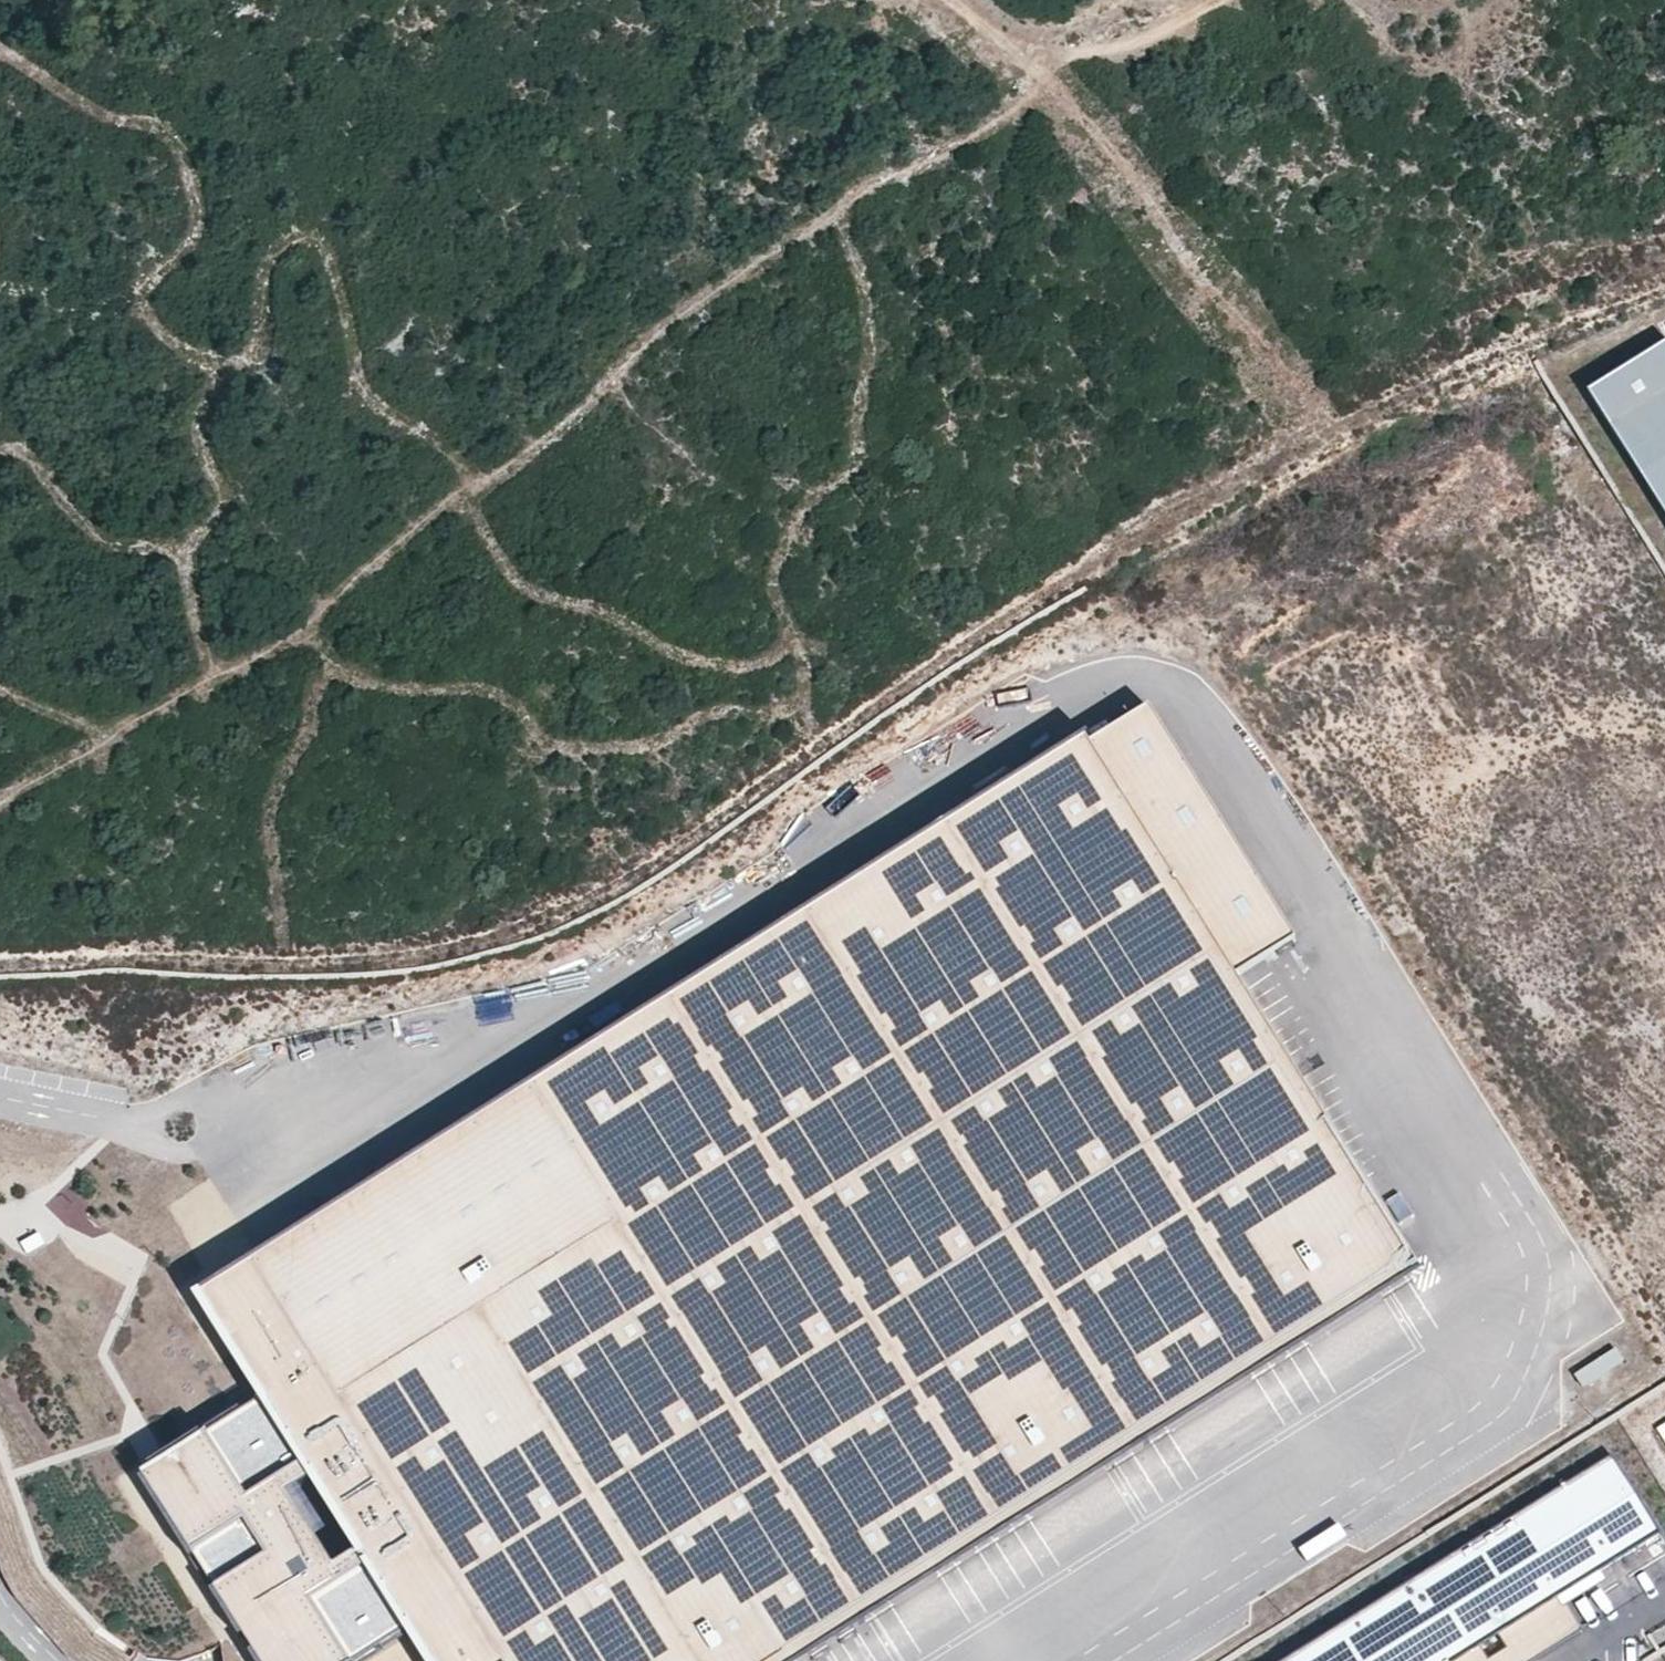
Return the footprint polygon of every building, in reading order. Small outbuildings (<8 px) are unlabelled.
[(1664,514),(1664,343),(1589,390),(1664,514)] [(196,1295),(222,1338),(237,1329),(277,1393),(201,1441),(196,1434),(144,1466),(148,1474),(139,1480),(238,1638),(243,1635),(260,1660),(364,1660),(436,1615),(465,1660),(807,1660),(1428,1270),(1242,974),(1295,941),(1144,702),(196,1295)] [(1398,1188),(1384,1196),(1396,1219),(1411,1211),(1398,1188)] [(1614,1341),(1573,1371),(1585,1387),(1626,1356),(1614,1341)] [(1611,1457),(1284,1660),(1539,1660),(1585,1632),(1562,1595),(1660,1534),(1611,1457)]
